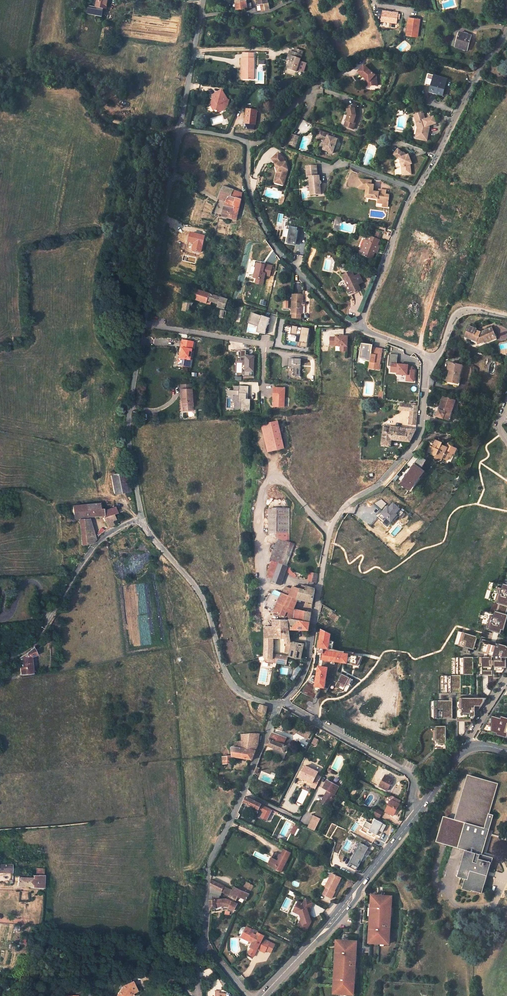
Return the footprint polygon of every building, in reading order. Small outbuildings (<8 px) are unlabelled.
[(96,7),(91,6),(90,15),(106,18),(107,10),(109,2),(109,1),(109,0),(98,0),(96,7)] [(259,3),(261,3),(262,9),(270,8),(268,0),(258,0),(259,3)] [(398,22),(399,11),(384,9),(382,20),(398,22)] [(417,35),(419,17),(409,16),(407,25),(409,25),(407,33),(404,32),(404,34),(417,35)] [(468,51),(471,35),(460,32),(456,48),(468,51)] [(296,73),(303,52),(295,50),(294,54),(289,52),(287,61),(291,62),(289,70),(296,73)] [(253,54),(246,54),(246,58),(244,58),(244,65),(246,65),(246,71),(246,80),(256,80),(256,59),(253,58),(253,54)] [(366,66),(360,73),(368,79),(371,82),(372,86),(379,85),(379,75),(377,75),(366,66)] [(446,86),(448,78),(435,75),(434,80),(432,85),(431,91),(441,94),(444,85),(446,86)] [(228,99),(227,98),(223,90),(213,96),(217,103),(213,105),(212,108),(215,112),(216,112),(216,113),(218,112),(219,113),(224,110),(225,104),(224,102),(229,99),(228,99)] [(357,105),(347,107),(348,115),(346,121),(348,122),(347,127),(354,129),(357,119),(357,116),(359,115),(357,105)] [(256,125),(258,111),(249,110),(248,110),(246,124),(256,125)] [(429,128),(428,126),(430,125),(437,123),(434,117),(426,119),(423,112),(415,115),(417,123),(417,124),(418,127),(416,135),(421,136),(420,139),(424,140),(428,135),(429,131),(429,128)] [(329,134),(319,131),(317,138),(326,141),(323,150),(333,153),(337,139),(328,136),(329,134)] [(299,137),(293,135),(289,145),(296,147),(299,137)] [(403,153),(398,149),(394,155),(399,159),(400,159),(401,163),(402,162),(404,166),(402,167),(403,175),(411,174),(410,164),(412,164),(410,159),(408,159),(407,155),(404,153),(403,153)] [(285,180),(287,173),(286,170),(288,170),(286,162),(285,162),(284,159),(278,153),(275,157),(276,158),(273,161),(277,164),(279,172),(277,172),(276,177),(285,180)] [(316,166),(306,166),(307,177),(310,177),(311,195),(321,194),(320,184),(321,184),(321,183),(321,182),(321,181),(320,181),(319,176),(317,176),(316,166)] [(389,195),(386,195),(386,197),(378,196),(378,192),(373,192),(374,185),(372,185),(372,181),(360,179),(359,186),(359,188),(367,189),(366,198),(378,199),(377,203),(383,203),(383,201),(389,202),(389,195)] [(223,216),(237,219),(241,199),(239,198),(233,197),(234,190),(224,186),(218,198),(226,201),(223,216)] [(239,198),(241,191),(234,190),(233,197),(239,198)] [(287,220),(297,227),(303,227),(304,220),(296,219),(296,221),(287,220)] [(296,227),(297,227),(287,220),(287,226),(288,226),(287,245),(295,245),(296,227)] [(376,238),(378,232),(370,230),(369,236),(367,235),(361,255),(371,259),(373,251),(374,248),(377,249),(378,244),(376,243),(378,239),(376,238)] [(257,263),(253,279),(255,280),(255,284),(264,286),(266,277),(270,278),(273,265),(264,263),(264,265),(257,263)] [(342,273),(344,278),(347,277),(350,285),(348,286),(345,287),(348,293),(352,291),(359,289),(357,284),(361,282),(358,274),(353,275),(350,270),(342,273)] [(227,298),(200,289),(197,289),(194,299),(207,303),(208,301),(218,304),(217,306),(224,308),(227,298)] [(303,295),(292,295),(291,314),(302,314),(303,295)] [(191,312),(192,302),(185,301),(184,311),(191,312)] [(265,333),(266,327),(270,317),(262,314),(261,315),(255,313),(252,323),(258,325),(257,332),(265,333)] [(310,327),(284,323),(282,331),(300,334),(299,341),(300,341),(300,345),(307,346),(310,327)] [(478,342),(483,340),(483,342),(488,340),(487,338),(492,335),(490,327),(478,333),(473,331),(474,330),(466,328),(465,329),(462,337),(470,340),(471,338),(475,340),(476,341),(476,342),(478,342)] [(347,347),(348,335),(341,334),(341,335),(336,335),(336,336),(331,335),(330,343),(336,343),(336,344),(341,344),(341,347),(347,347)] [(193,342),(182,340),(181,348),(182,348),(181,357),(179,357),(178,365),(187,367),(188,359),(191,359),(192,350),(193,342)] [(378,371),(382,349),(372,347),(371,351),(361,349),(359,359),(370,360),(368,369),(378,371)] [(244,370),(244,375),(254,375),(254,355),(249,355),(249,353),(246,353),(246,349),(240,349),(240,360),(246,360),(245,370),(244,370)] [(301,359),(289,358),(288,367),(294,367),(294,376),(300,376),(301,359)] [(394,363),(386,362),(384,373),(388,373),(387,378),(394,379),(394,381),(404,381),(403,387),(410,387),(411,376),(408,376),(408,373),(393,372),(394,363)] [(458,385),(461,366),(449,364),(448,371),(450,372),(448,383),(458,385)] [(195,405),(194,388),(193,382),(182,383),(183,388),(183,393),(185,393),(185,405),(195,405)] [(249,385),(240,385),(240,390),(228,389),(227,395),(234,395),(239,395),(239,401),(241,401),(240,409),(251,409),(251,398),(247,398),(247,393),(249,393),(249,385)] [(284,387),(273,386),(273,398),(274,398),(273,405),(284,406),(284,387)] [(450,417),(455,402),(446,399),(441,411),(439,410),(437,418),(445,420),(447,416),(450,417)] [(418,406),(399,404),(399,410),(410,411),(409,424),(416,424),(417,417),(418,406)] [(278,421),(261,425),(268,452),(284,449),(278,421)] [(405,429),(390,427),(389,431),(386,431),(386,432),(383,431),(382,444),(390,445),(391,439),(409,441),(410,441),(415,429),(405,429)] [(430,456),(437,460),(437,458),(442,461),(444,457),(446,452),(448,453),(449,453),(450,451),(451,449),(448,447),(445,446),(444,448),(444,449),(443,450),(442,450),(441,450),(440,449),(441,447),(436,445),(437,444),(433,442),(432,443),(431,445),(432,445),(430,448),(428,447),(427,449),(425,452),(431,455),(430,456)] [(399,484),(411,491),(424,470),(413,462),(399,484)] [(127,491),(124,473),(111,475),(114,493),(127,491)] [(381,508),(386,504),(381,499),(376,503),(381,508)] [(387,505),(380,513),(390,522),(398,514),(400,516),(404,511),(393,502),(389,506),(387,505)] [(100,510),(99,504),(79,506),(80,514),(79,514),(79,517),(102,515),(108,528),(113,526),(112,521),(116,520),(114,515),(117,513),(115,508),(105,511),(105,510),(100,510)] [(281,584),(287,565),(294,544),(290,542),(289,508),(269,508),(269,533),(278,533),(278,538),(270,560),(272,560),(269,569),(267,577),(273,579),(273,581),(281,584)] [(92,544),(89,519),(79,519),(82,545),(92,544)] [(101,529),(95,536),(97,539),(105,531),(103,529),(101,529)] [(318,573),(310,571),(307,580),(316,582),(318,573)] [(506,582),(505,584),(503,584),(503,585),(489,581),(484,598),(493,601),(502,604),(502,605),(506,606),(506,582)] [(286,586),(283,593),(274,589),(268,601),(265,608),(273,612),(283,616),(285,612),(287,613),(286,616),(288,618),(288,620),(288,621),(310,621),(312,612),(294,608),(297,599),(313,603),(315,589),(305,586),(305,587),(301,585),(300,588),(293,586),(292,589),(286,586)] [(502,604),(493,601),(490,610),(500,613),(502,605),(502,604)] [(500,613),(490,610),(490,612),(481,610),(477,623),(491,627),(490,631),(503,635),(505,627),(503,626),(504,623),(506,624),(506,621),(506,615),(500,613)] [(264,661),(276,663),(286,664),(288,656),(290,656),(290,657),(300,658),(304,644),(290,641),(288,625),(288,621),(288,620),(273,620),(273,627),(265,627),(265,647),(264,655),(264,661)] [(291,624),(292,630),(309,630),(310,621),(288,621),(288,625),(291,624)] [(320,629),(316,647),(328,649),(332,632),(320,629)] [(458,646),(473,650),(477,637),(462,632),(458,646)] [(479,651),(485,653),(483,657),(478,657),(478,676),(488,675),(488,686),(493,686),(492,658),(494,658),(494,668),(506,668),(506,658),(506,646),(483,639),(479,651)] [(37,656),(32,648),(31,649),(29,651),(28,651),(27,652),(18,658),(18,659),(21,675),(32,673),(30,657),(37,656)] [(323,648),(321,659),(348,664),(348,663),(359,665),(360,656),(349,654),(349,653),(323,648)] [(473,657),(455,657),(454,675),(460,675),(473,676),(473,657)] [(314,687),(325,688),(327,666),(316,665),(314,687)] [(346,683),(350,685),(353,679),(342,673),(336,685),(343,688),(346,683)] [(460,694),(460,675),(454,675),(443,675),(443,693),(447,694),(450,694),(460,694)] [(307,682),(303,692),(315,698),(317,692),(313,690),(314,688),(311,686),(312,684),(307,682)] [(487,698),(461,698),(461,719),(471,719),(473,719),(477,714),(477,707),(481,707),(487,698)] [(447,701),(434,701),(433,719),(456,719),(456,699),(450,699),(450,701),(447,701)] [(261,705),(259,712),(266,714),(267,707),(261,705)] [(492,716),(492,731),(497,733),(496,734),(506,737),(506,734),(506,732),(505,732),(506,725),(506,718),(502,716),(500,718),(492,716)] [(305,728),(297,733),(307,739),(315,727),(308,723),(305,728)] [(446,726),(435,726),(435,730),(435,741),(438,741),(438,745),(439,745),(439,748),(446,748),(446,726)] [(266,745),(285,752),(290,738),(274,732),(266,745)] [(232,748),(232,756),(223,756),(224,764),(233,763),(232,757),(252,760),(258,744),(260,734),(252,734),(237,735),(237,741),(236,741),(235,742),(235,743),(236,744),(232,748)] [(318,774),(305,767),(301,775),(314,782),(318,774)] [(471,782),(471,775),(468,774),(455,819),(458,820),(461,819),(460,812),(463,812),(462,805),(465,805),(464,797),(467,797),(466,790),(469,790),(468,783),(471,782)] [(387,791),(394,779),(386,775),(380,786),(387,791)] [(498,783),(471,775),(471,782),(468,783),(469,790),(466,790),(467,797),(464,797),(465,805),(462,805),(463,812),(460,812),(461,819),(458,820),(444,816),(437,841),(467,850),(460,875),(466,876),(464,885),(481,890),(487,873),(488,874),(492,860),(493,860),(494,855),(483,852),(494,815),(490,814),(498,783)] [(339,786),(328,780),(323,788),(328,790),(322,801),(329,805),(335,794),(339,786)] [(356,783),(350,796),(353,798),(360,784),(356,783)] [(267,806),(246,796),(244,802),(264,812),(267,806)] [(393,816),(399,804),(392,800),(385,812),(393,816)] [(315,831),(320,818),(313,815),(307,827),(315,831)] [(386,825),(383,824),(376,820),(370,831),(377,835),(380,830),(382,832),(386,825)] [(368,847),(360,842),(355,853),(356,854),(349,866),(357,870),(368,847)] [(291,852),(284,849),(278,859),(272,856),(268,864),(282,871),(291,852)] [(6,872),(6,873),(12,873),(12,865),(0,865),(0,872),(6,872)] [(341,879),(332,874),(326,887),(327,888),(324,895),(332,899),(336,892),(335,891),(341,879)] [(38,888),(38,883),(38,876),(21,875),(21,876),(19,876),(20,878),(19,878),(18,886),(33,887),(38,888)] [(229,889),(211,880),(211,887),(221,893),(226,895),(229,889)] [(221,893),(211,887),(210,901),(219,900),(221,893)] [(244,892),(235,887),(229,897),(237,901),(239,897),(245,900),(247,901),(250,895),(244,892)] [(391,896),(371,895),(368,944),(388,945),(391,896)] [(314,903),(307,899),(304,904),(312,907),(314,903)] [(222,907),(228,908),(228,909),(234,911),(238,905),(235,904),(227,900),(226,900),(219,900),(210,901),(210,911),(222,907)] [(310,911),(312,907),(304,904),(304,905),(299,903),(296,910),(300,912),(301,916),(302,920),(299,926),(308,931),(312,922),(310,915),(309,913),(310,911)] [(247,928),(241,938),(250,942),(250,940),(253,942),(251,948),(252,948),(249,954),(254,957),(258,949),(265,953),(266,951),(269,945),(262,942),(264,938),(264,937),(258,933),(257,936),(251,933),(253,931),(247,928)] [(271,942),(264,938),(262,942),(269,945),(266,951),(272,953),(276,945),(271,942)] [(356,942),(336,941),(333,994),(353,995),(356,942)] [(221,977),(216,979),(220,986),(226,984),(221,977)] [(133,981),(124,985),(116,995),(117,995),(129,995),(131,994),(138,991),(133,981)]
